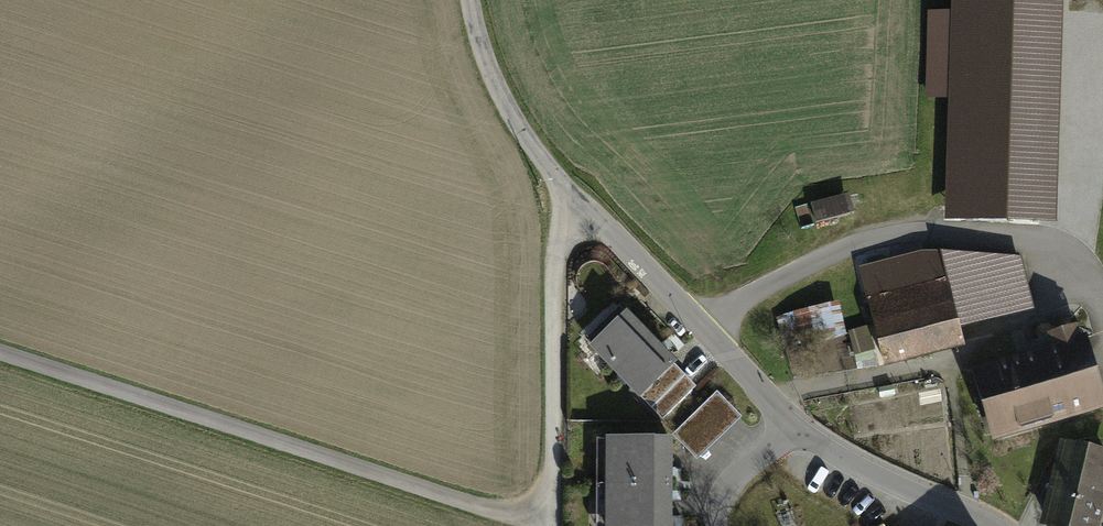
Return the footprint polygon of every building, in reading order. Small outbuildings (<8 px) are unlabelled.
[(957,212),(1040,214),(1046,0),(964,0),(957,212)] [(848,215),(843,195),(811,203),(816,223),(848,215)] [(859,261),(866,289),(928,274),(931,284),(947,280),(958,325),(998,316),(992,291),(1023,284),(1017,258),(937,242),(859,261)] [(928,274),(866,289),(884,361),(962,342),(958,325),(947,280),(931,284),(928,274)] [(992,291),(998,316),(1029,308),(1023,284),(992,291)] [(863,313),(858,294),(841,299),(846,318),(863,313)] [(626,314),(592,346),(662,418),(692,390),(670,367),(674,363),(664,353),(626,314)] [(1022,362),(989,371),(997,400),(989,402),(997,433),(1091,407),(1083,378),(1090,376),(1081,345),(1080,345),(1075,328),(1049,335),(1054,353),(1022,362)] [(742,417),(717,391),(672,434),(697,460),(742,417)] [(669,439),(608,439),(608,484),(669,485),(669,478),(669,439)] [(1087,453),(1066,448),(1058,481),(1051,479),(1045,504),(1049,505),(1052,506),(1048,522),(1064,525),(1069,525),(1087,453)] [(1087,453),(1069,525),(1092,525),(1098,501),(1101,501),(1102,502),(1102,457),(1087,453)] [(608,484),(607,525),(669,525),(669,493),(669,485),(608,484)]
